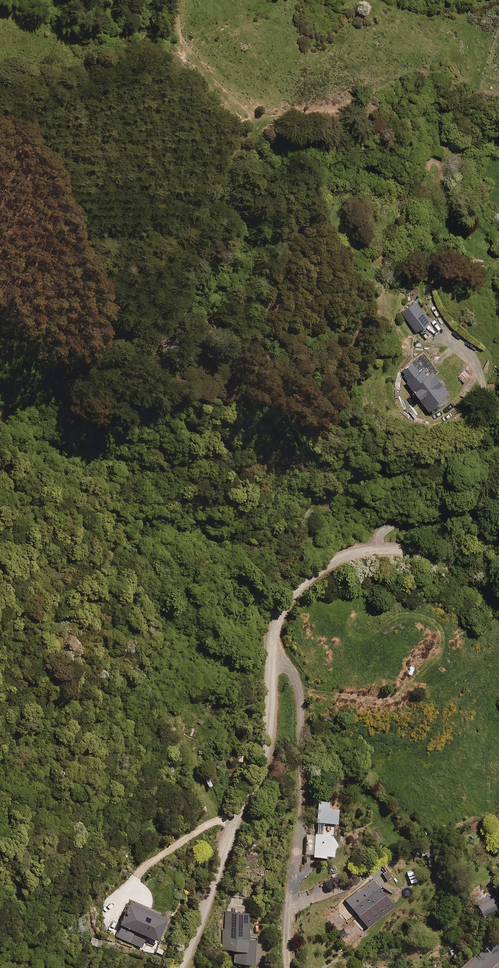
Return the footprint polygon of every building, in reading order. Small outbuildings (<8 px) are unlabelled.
[(445,148),(437,147),(435,155),(443,157),(445,148)] [(417,333),(418,333),(419,332),(424,339),(429,335),(423,328),(431,323),(416,303),(402,313),(417,333)] [(400,373),(432,414),(453,398),(428,366),(420,372),(413,363),(400,373)] [(473,378),(465,370),(458,377),(467,385),(473,378)] [(414,395),(409,398),(412,402),(410,403),(417,413),(423,409),(414,395)] [(323,819),(335,819),(335,804),(328,804),(326,804),(327,797),(316,796),(316,819),(316,830),(313,830),(313,834),(306,834),(306,854),(331,855),(332,831),(323,830),(323,819)] [(430,851),(426,841),(416,844),(420,854),(430,851)] [(411,868),(405,871),(411,883),(417,880),(411,868)] [(383,891),(371,878),(346,899),(358,912),(383,891)] [(476,901),(481,912),(498,902),(498,889),(476,901)] [(164,914),(128,899),(118,921),(121,922),(116,935),(140,946),(146,932),(155,936),(164,914)] [(246,909),(227,910),(227,960),(253,960),(253,935),(246,935),(246,909)] [(101,938),(91,936),(89,943),(99,945),(101,938)]
